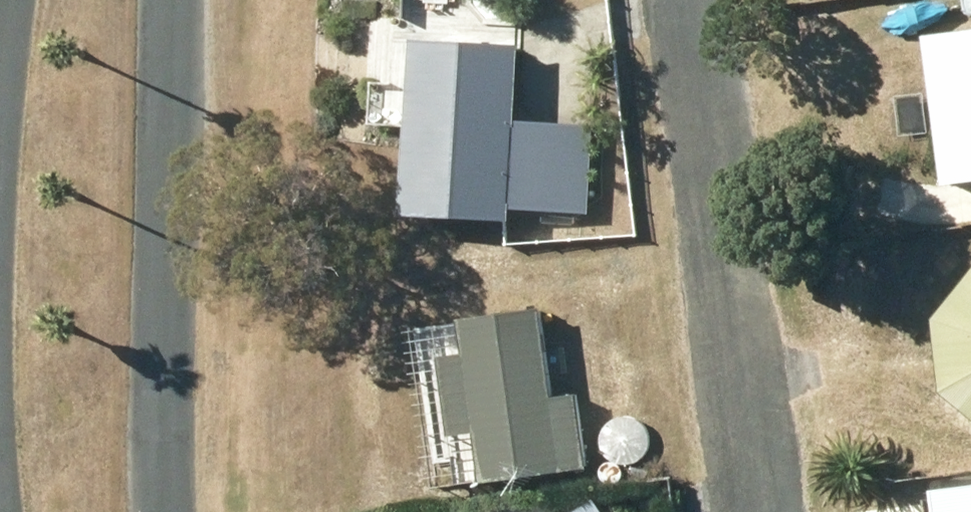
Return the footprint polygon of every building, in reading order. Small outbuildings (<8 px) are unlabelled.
[(468,35),(469,19),(434,18),(434,33),(403,32),(395,204),(505,209),(505,202),(583,206),(587,118),(509,115),(513,37),(468,35)] [(919,28),(936,177),(970,173),(970,22),(919,28)] [(930,310),(936,380),(970,410),(970,261),(930,310)] [(584,461),(573,389),(544,393),(531,301),(453,312),(458,348),(430,352),(442,430),(467,427),(474,477),(584,461)] [(927,481),(931,511),(970,511),(970,476),(927,481)]
